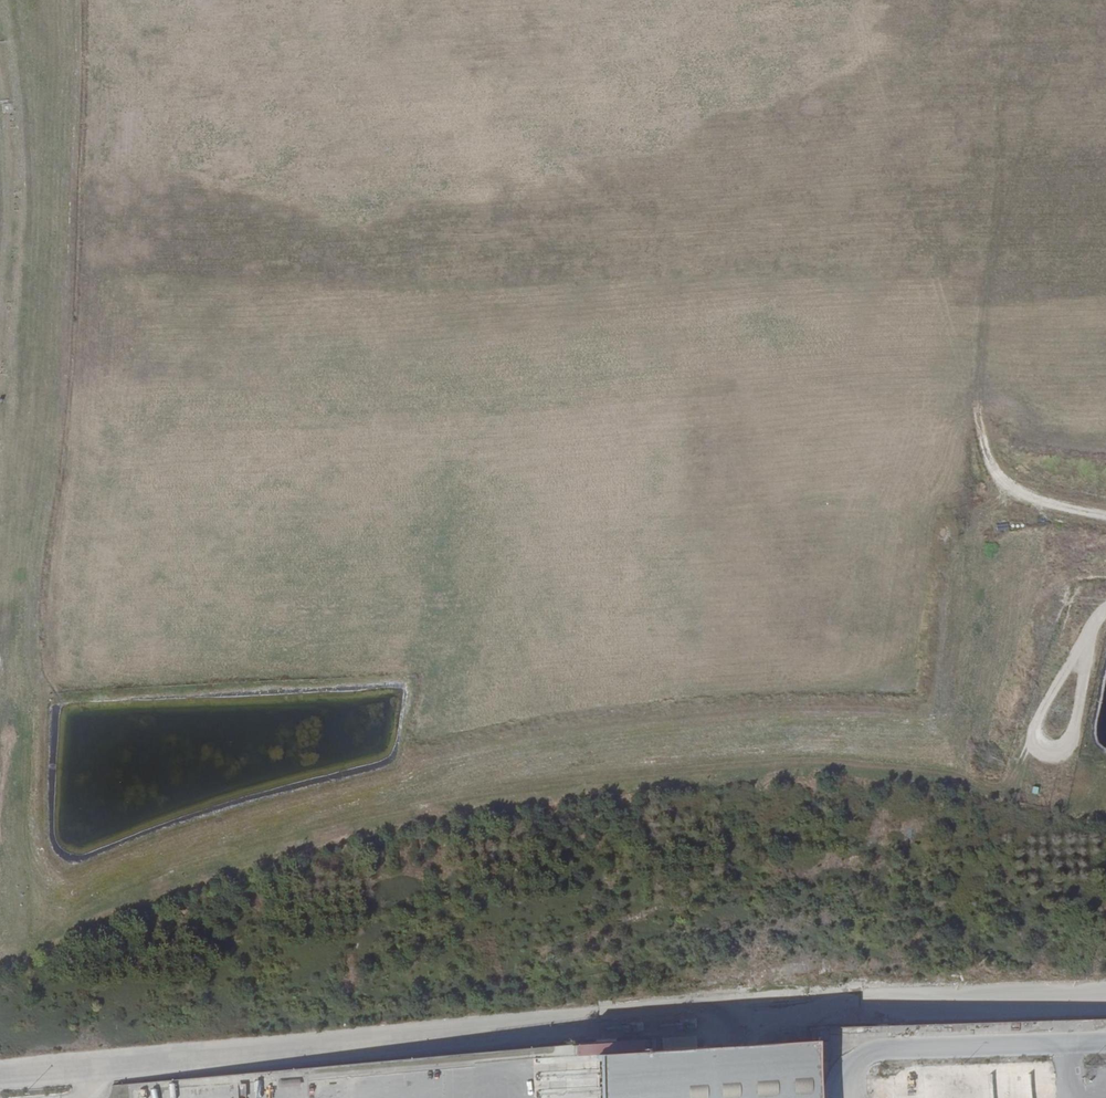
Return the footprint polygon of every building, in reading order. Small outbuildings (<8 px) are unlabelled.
[(597,1053),(600,1097),(826,1097),(822,1040),(597,1053)]
